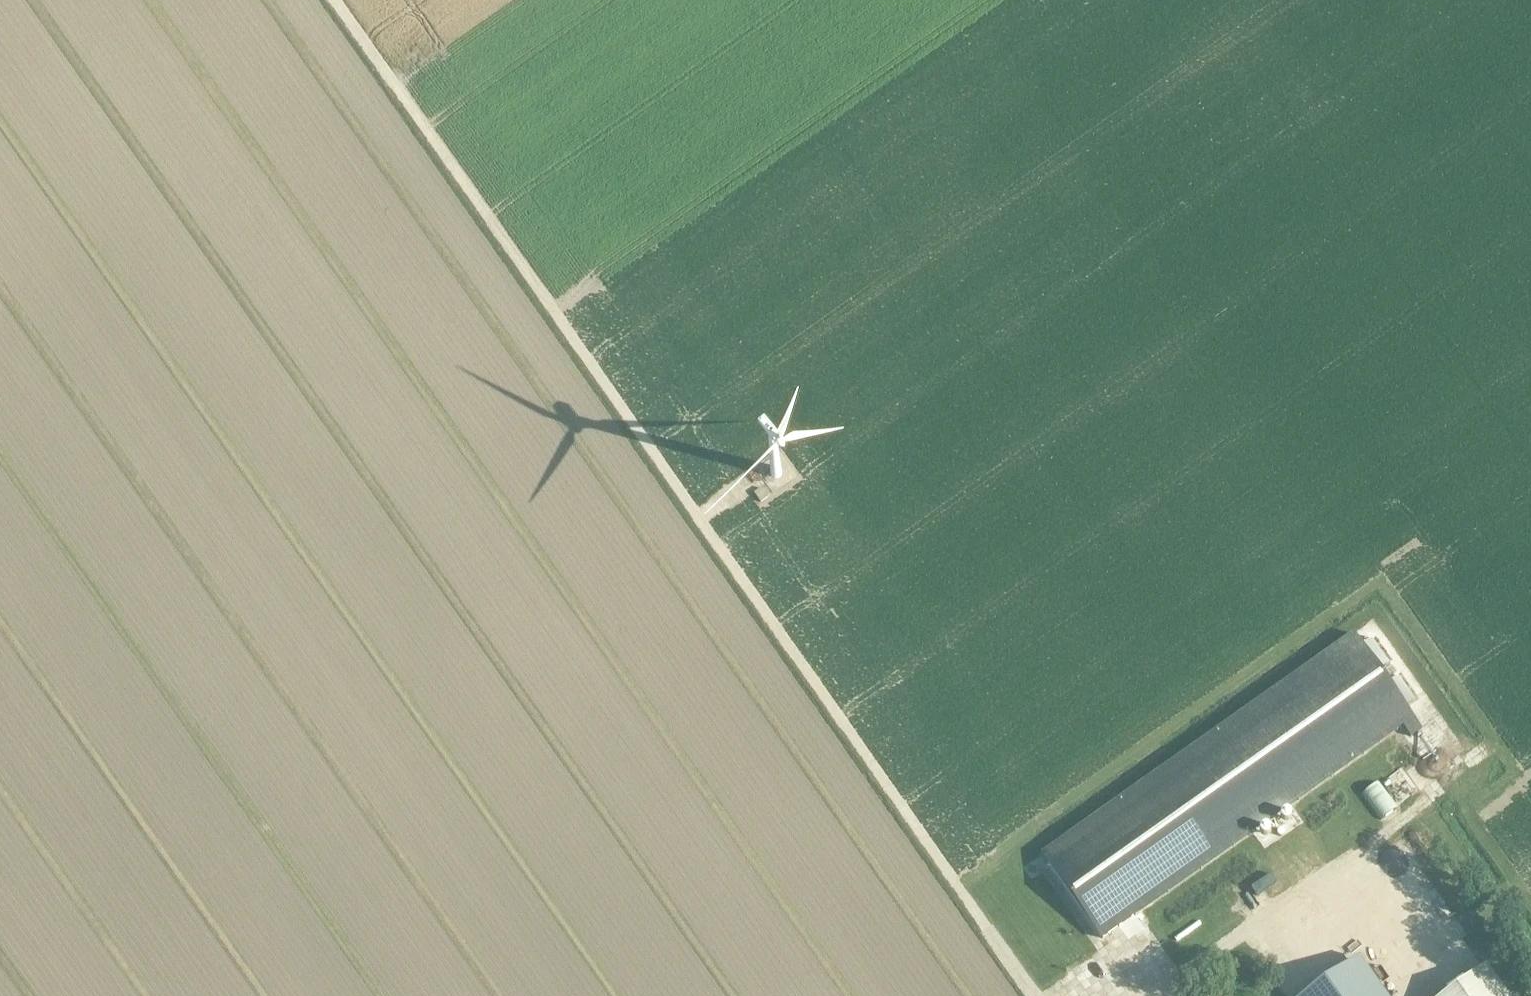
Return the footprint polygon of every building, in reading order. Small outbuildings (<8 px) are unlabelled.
[(1043,855),(1101,938),(1413,718),(1355,635),(1043,855)] [(1378,780),(1362,793),(1382,820),(1398,808),(1378,780)] [(1358,961),(1309,995),(1383,995),(1358,961)] [(1484,967),(1443,995),(1504,995),(1484,967)]
